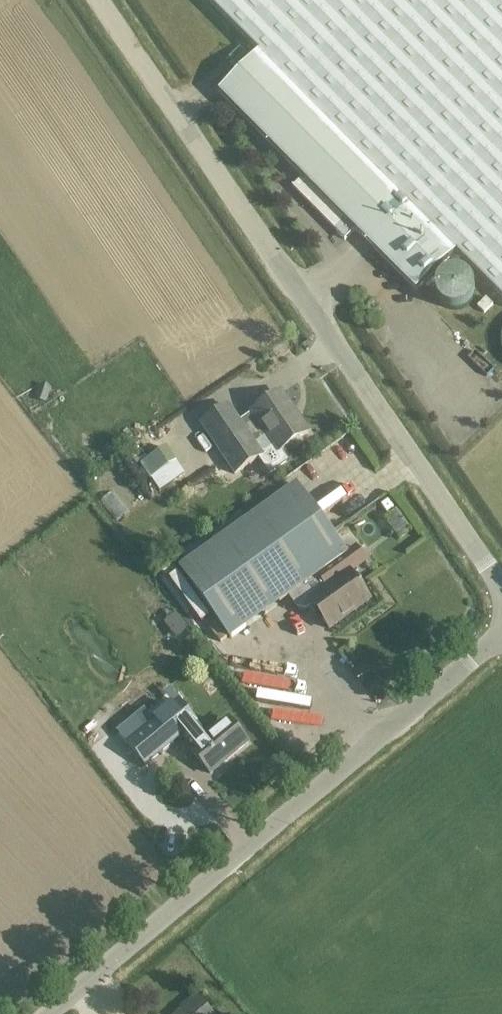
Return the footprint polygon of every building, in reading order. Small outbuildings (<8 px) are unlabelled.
[(259,53),(219,93),(302,177),(292,187),(337,232),(347,222),(417,292),(457,252),(501,297),(501,0),(207,0),(259,53)] [(252,413),(241,421),(229,404),(199,423),(234,477),(265,457),(263,454),(275,446),(279,452),(308,432),(282,393),(252,413)] [(163,491),(189,474),(172,447),(145,464),(163,491)] [(178,568),(229,640),(288,598),(297,610),(305,610),(312,605),(329,628),(369,600),(352,575),(360,569),(349,554),(348,555),(296,483),(178,568)] [(190,750),(210,774),(248,743),(228,719),(207,736),(180,702),(142,733),(160,755),(183,735),(193,748),(190,750)] [(196,995),(173,1013),(212,1013),(196,995)]
